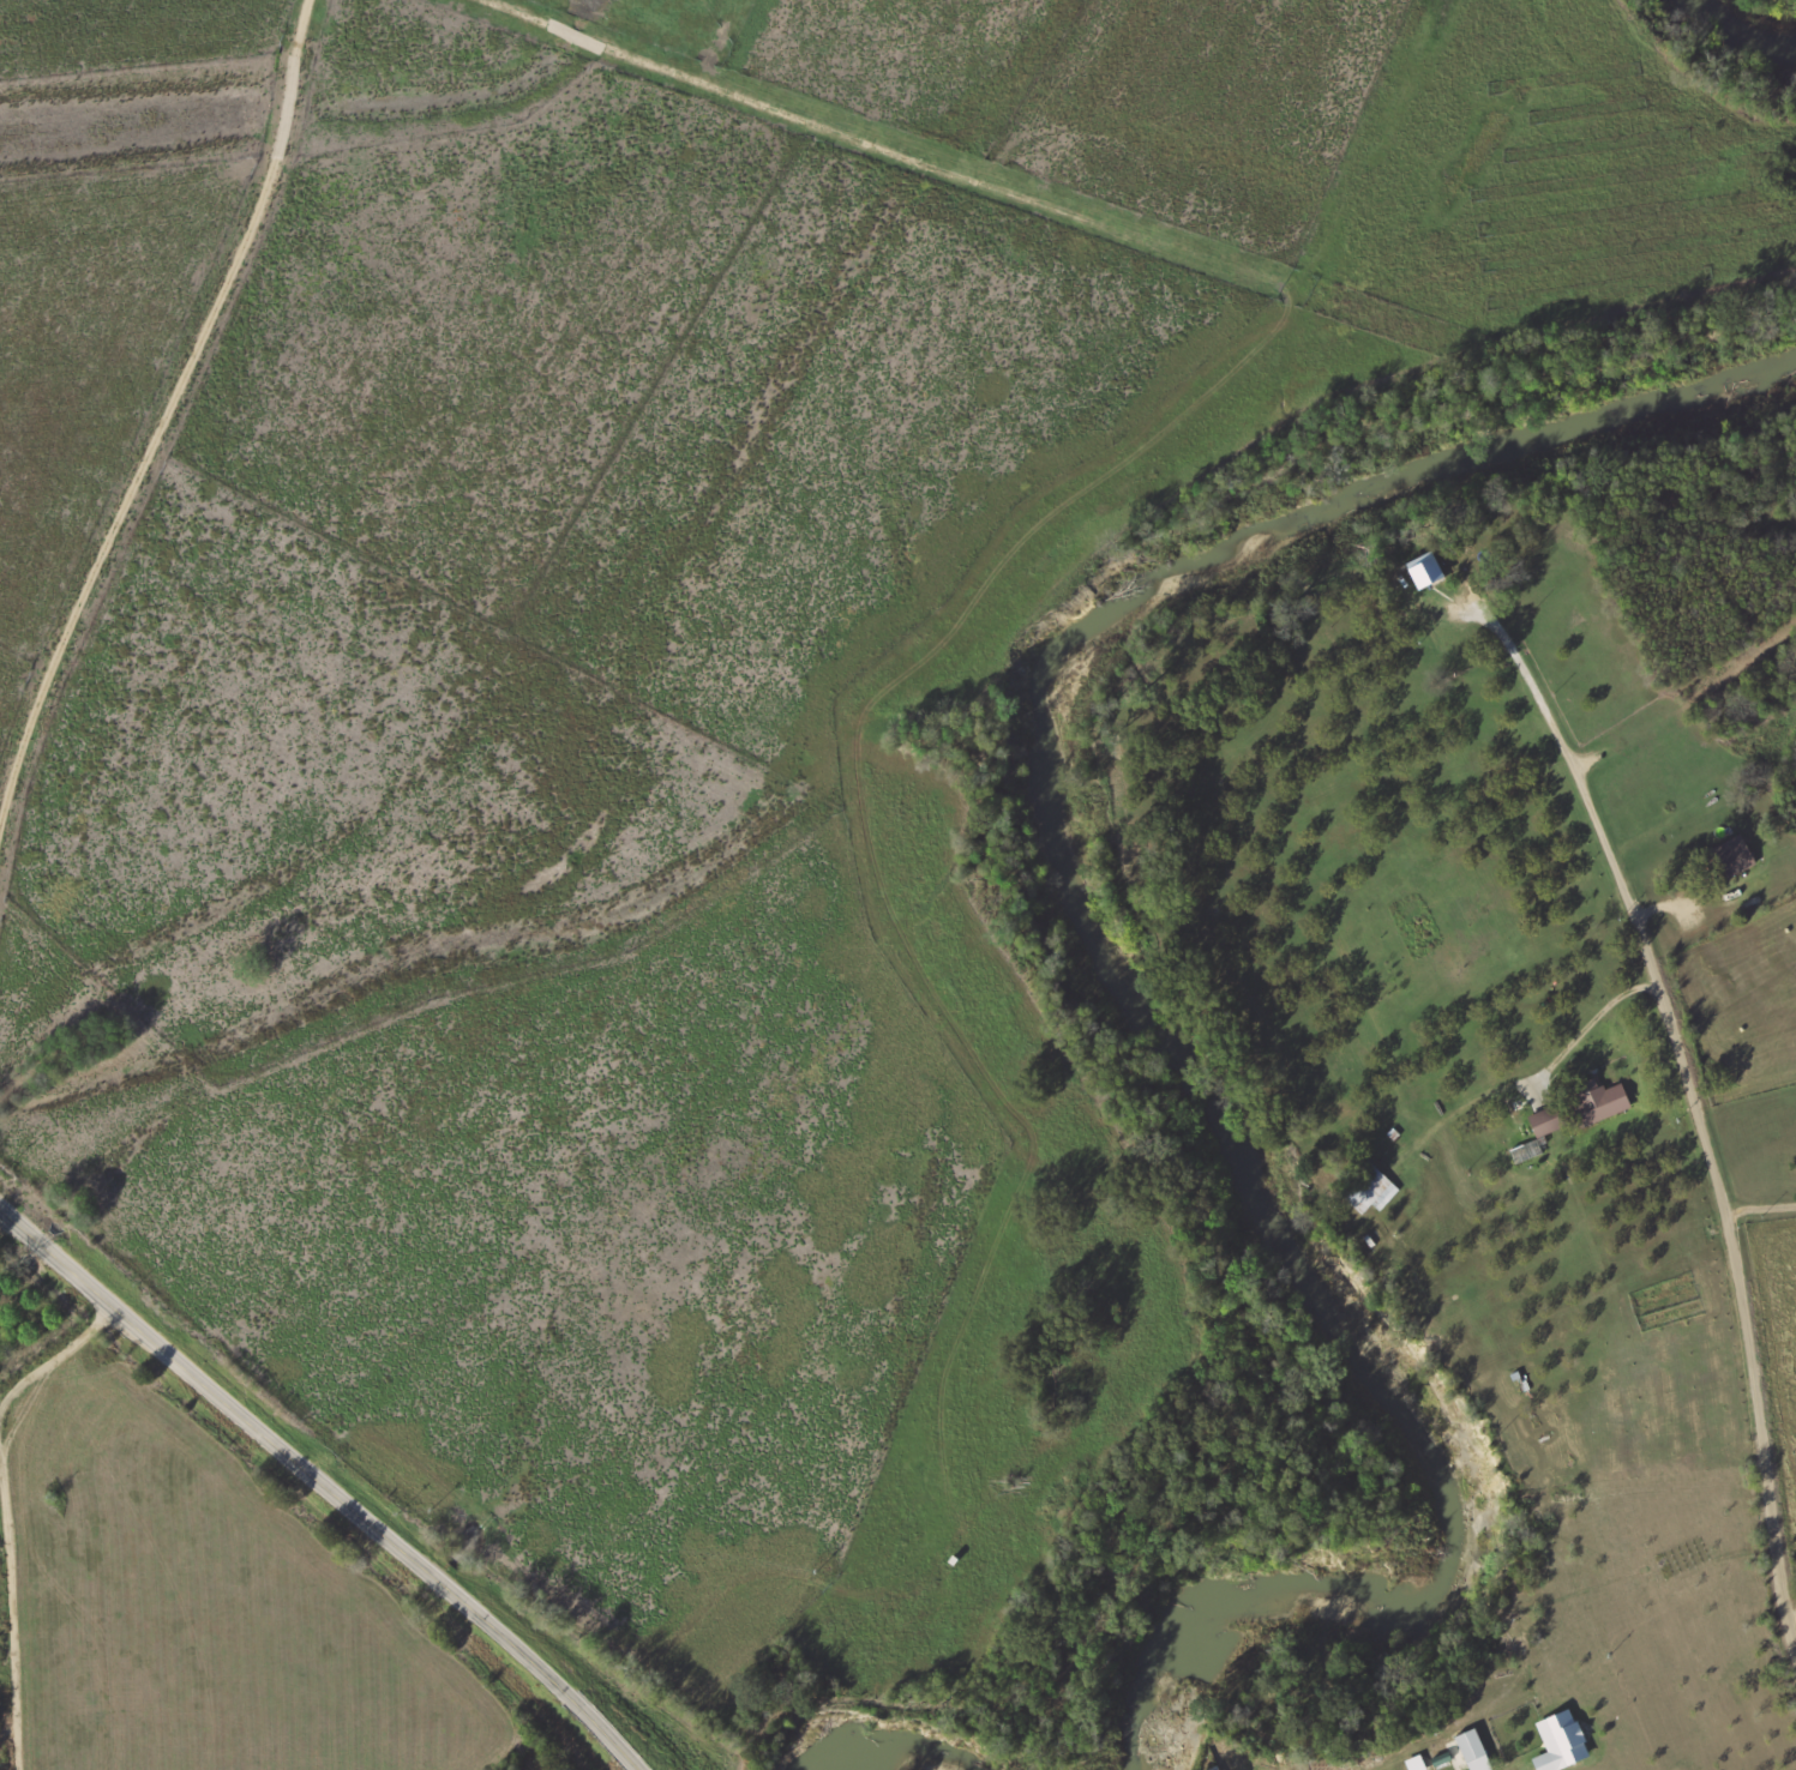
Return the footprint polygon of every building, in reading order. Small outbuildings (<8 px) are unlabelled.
[(1758,866),(1744,836),(1704,855),(1718,885),(1758,866)] [(1634,1110),(1624,1083),(1601,1091),(1597,1080),(1566,1092),(1580,1130),(1634,1110)] [(1539,1140),(1567,1128),(1558,1106),(1530,1118),(1539,1140)] [(1550,1754),(1534,1760),(1538,1769),(1565,1769),(1593,1760),(1575,1710),(1538,1724),(1550,1754)] [(1477,1730),(1457,1738),(1471,1769),(1494,1769),(1477,1730)]
